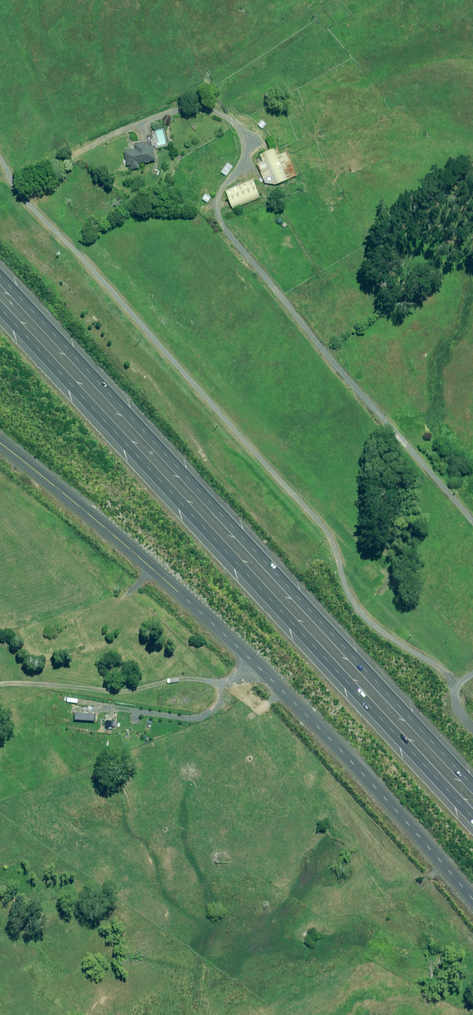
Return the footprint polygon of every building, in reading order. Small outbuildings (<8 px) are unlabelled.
[(266,124),(262,120),(258,125),(262,129),(266,124)] [(156,160),(152,141),(135,144),(136,149),(124,151),(127,165),(130,165),(131,169),(139,168),(138,163),(156,160)] [(287,179),(274,149),(260,154),(263,161),(257,164),(265,184),(278,183),(287,179)] [(233,167),(228,163),(221,172),(226,176),(233,167)] [(264,200),(258,183),(230,194),(237,211),(264,200)] [(211,197),(205,194),(202,199),(207,202),(211,197)]
